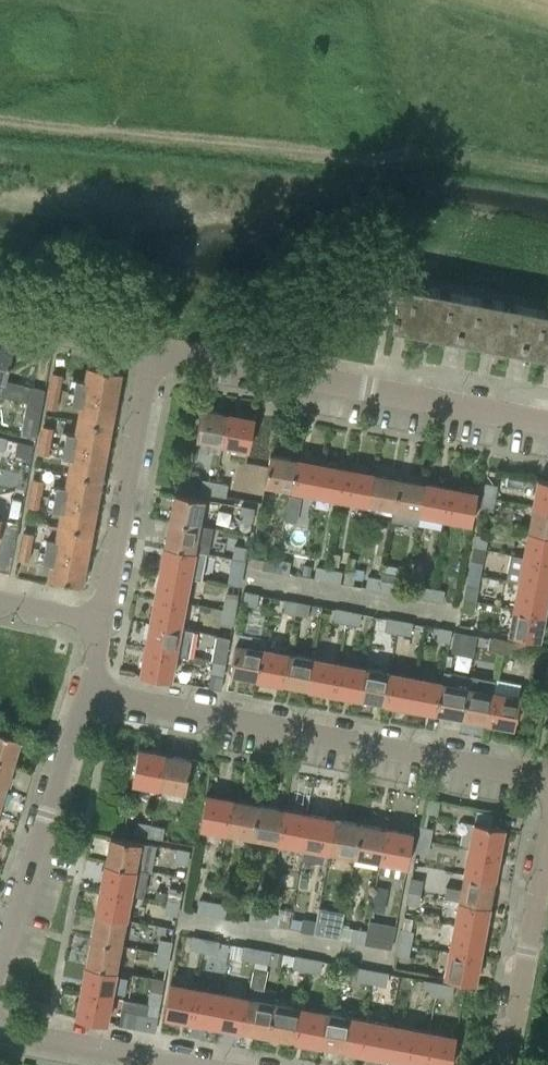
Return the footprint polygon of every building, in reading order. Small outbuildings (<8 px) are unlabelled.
[(392,325),(457,337),(465,294),(400,282),(392,325)] [(457,337),(468,339),(521,349),(529,306),(465,294),(457,337)] [(547,354),(547,310),(529,306),(521,349),(547,354)] [(0,346),(0,395),(1,395),(13,349),(0,346)] [(70,377),(68,389),(117,398),(122,371),(88,365),(85,380),(70,377)] [(63,374),(52,372),(49,386),(60,388),(63,374)] [(21,434),(36,438),(45,389),(44,389),(30,385),(21,434)] [(60,388),(49,386),(47,400),(58,402),(60,388)] [(112,425),(117,398),(68,389),(66,401),(80,405),(78,418),(112,425)] [(223,444),(229,414),(202,409),(197,439),(223,444)] [(255,418),(229,414),(223,444),(250,449),(255,418)] [(107,451),(112,425),(78,418),(75,433),(60,430),(58,442),(107,451)] [(42,425),(40,439),(51,441),(53,427),(42,425)] [(48,455),(51,441),(40,439),(37,453),(48,455)] [(34,444),(19,440),(15,454),(31,458),(34,444)] [(102,478),(107,451),(58,442),(56,455),(71,458),(68,471),(102,478)] [(292,490),(297,460),(271,455),(265,485),(292,490)] [(297,460),(292,490),(318,495),(323,464),(297,460)] [(323,464),(318,495),(343,500),(349,469),(323,464)] [(349,469),(343,500),(369,504),(375,474),(349,469)] [(97,504),(102,478),(68,471),(65,486),(51,483),(48,495),(97,504)] [(375,474),(369,504),(395,509),(400,479),(375,474)] [(33,478),(30,492),(41,494),(44,480),(33,478)] [(199,492),(214,495),(216,481),(202,478),(199,492)] [(400,479),(395,509),(420,514),(426,483),(400,479)] [(533,506),(547,508),(547,481),(538,479),(533,506)] [(228,483),(216,481),(214,495),(226,497),(228,483)] [(485,482),(482,496),(495,498),(498,485),(485,482)] [(426,483),(420,514),(446,518),(452,488),(426,483)] [(452,488),(446,518),(472,523),(478,493),(452,488)] [(38,508),(41,494),(30,492),(27,506),(38,508)] [(170,520),(200,526),(205,500),(175,494),(170,520)] [(92,530),(97,504),(48,495),(46,508),(61,511),(58,524),(92,530)] [(493,511),(495,498),(482,496),(480,508),(493,511)] [(239,519),(251,522),(254,507),(242,505),(239,519)] [(547,535),(547,508),(533,506),(528,531),(547,535)] [(213,528),(200,526),(170,520),(165,546),(206,554),(208,554),(213,528)] [(87,557),(92,530),(58,524),(55,538),(41,536),(39,548),(87,557)] [(23,531),(20,545),(31,547),(34,533),(23,531)] [(547,562),(547,535),(528,531),(523,557),(547,562)] [(475,533),(473,547),(485,550),(488,536),(475,533)] [(231,559),(244,561),(247,547),(234,544),(231,559)] [(31,547),(20,545),(18,559),(29,561),(31,547)] [(206,554),(165,546),(160,572),(190,577),(201,579),(206,554)] [(481,575),(485,550),(473,547),(468,573),(481,575)] [(82,584),(87,557),(39,548),(36,560),(51,563),(48,578),(82,584)] [(330,564),(338,566),(340,554),(332,552),(330,564)] [(262,569),(277,571),(279,559),(265,556),(262,569)] [(547,588),(547,562),(523,557),(519,583),(547,588)] [(241,576),(244,561),(231,559),(227,584),(240,586),(241,584),(243,584),(245,577),(241,576)] [(291,561),(279,559),(277,571),(288,574),(291,561)] [(353,583),(358,564),(347,562),(343,581),(353,583)] [(314,578),(328,581),(331,568),(316,565),(314,578)] [(342,570),(331,568),(328,581),(340,583),(342,570)] [(155,597),(186,603),(190,577),(160,572),(155,597)] [(468,573),(463,599),(476,601),(481,575),(468,573)] [(365,588),(380,590),(382,578),(367,575),(365,588)] [(394,580),(382,578),(380,590),(392,592),(394,580)] [(443,589),(433,587),(431,600),(455,604),(459,585),(444,582),(443,589)] [(544,614),(547,591),(547,588),(519,583),(514,608),(544,614)] [(238,598),(240,586),(227,584),(222,610),(235,612),(237,598),(238,598)] [(405,595),(431,600),(433,587),(419,585),(419,586),(408,584),(405,595)] [(257,606),(259,593),(245,591),(242,604),(257,606)] [(150,623),(181,629),(186,603),(155,597),(150,623)] [(296,614),(298,601),(284,598),(281,611),(296,614)] [(474,613),(476,601),(463,599),(461,611),(474,613)] [(310,603),(298,601),(296,614),(307,616),(310,603)] [(347,623),(350,610),(335,608),(333,620),(347,623)] [(509,635),(539,640),(544,614),(514,608),(509,635)] [(235,612),(222,610),(220,622),(233,624),(235,612)] [(361,612),(350,610),(347,623),(359,625),(361,612)] [(399,633),(401,620),(387,617),(384,630),(399,633)] [(413,622),(401,620),(399,633),(410,635),(413,622)] [(181,629),(150,623),(145,649),(176,654),(190,657),(195,631),(181,629)] [(436,640),(450,642),(453,629),(438,627),(436,640)] [(451,652),(474,656),(478,634),(455,630),(451,652)] [(217,635),(213,661),(225,664),(230,638),(217,635)] [(502,652),(504,639),(490,636),(487,649),(502,652)] [(516,641),(504,639),(502,652),(513,654),(516,641)] [(230,672),(257,677),(263,648),(236,642),(230,672)] [(288,652),(263,648),(257,677),(283,682),(288,652)] [(176,654),(145,649),(140,675),(171,680),(176,654)] [(308,687),(314,657),(288,652),(283,682),(308,687)] [(329,660),(314,657),(308,687),(334,692),(340,662),(341,655),(331,653),(329,660)] [(223,675),(225,664),(213,661),(210,673),(223,675)] [(360,697),(365,667),(340,662),(334,692),(360,697)] [(391,672),(365,667),(360,697),(385,702),(391,672)] [(411,707),(417,677),(391,672),(385,702),(411,707)] [(221,688),(223,675),(210,673),(208,686),(221,688)] [(442,682),(417,677),(411,707),(437,712),(442,682)] [(520,697),(518,697),(521,683),(496,678),(494,692),(488,722),(514,727),(520,697)] [(462,717),(468,687),(442,682),(437,712),(462,717)] [(494,692),(468,687),(462,717),(488,722),(494,692)] [(13,763),(21,737),(0,731),(0,759),(13,763)] [(159,786),(165,755),(138,749),(131,781),(159,786)] [(191,760),(165,755),(159,786),(185,791),(191,760)] [(13,763),(0,759),(0,786),(5,788),(13,763)] [(226,833),(232,800),(206,796),(200,828),(226,833)] [(252,838),(258,805),(232,800),(226,833),(252,838)] [(278,843),(284,810),(258,805),(252,838),(278,843)] [(303,847),(310,815),(284,810),(278,843),(303,847)] [(329,852),(335,820),(310,815),(303,847),(329,852)] [(355,857),(361,825),(335,820),(329,852),(355,857)] [(135,834),(149,837),(151,824),(137,821),(135,834)] [(474,823),(469,849),(499,854),(504,828),(474,823)] [(165,826),(151,824),(149,837),(163,839),(165,826)] [(381,862),(387,829),(361,825),(355,857),(381,862)] [(417,839),(430,842),(433,828),(420,825),(417,839)] [(407,867),(413,834),(387,829),(381,862),(407,867)] [(111,836),(105,863),(135,869),(136,868),(151,871),(156,845),(111,836)] [(428,854),(430,842),(417,839),(414,851),(428,854)] [(174,862),(186,864),(189,850),(176,847),(174,862)] [(464,874),(494,880),(499,854),(469,849),(464,874)] [(101,889),(131,894),(135,869),(105,863),(101,889)] [(459,900),(490,906),(494,880),(464,874),(461,888),(446,885),(444,897),(459,899),(459,900)] [(410,877),(407,890),(421,893),(423,879),(410,877)] [(166,901),(179,903),(182,889),(169,887),(166,901)] [(96,914),(126,920),(131,894),(101,889),(96,914)] [(418,905),(421,893),(407,890),(405,903),(418,905)] [(211,914),(213,901),(199,898),(197,912),(211,914)] [(454,926),(485,932),(490,906),(459,900),(454,926)] [(176,915),(179,903),(166,901),(164,913),(176,915)] [(227,904),(213,901),(211,914),(225,916),(227,904)] [(248,921),(263,924),(265,911),(250,908),(248,921)] [(279,913),(265,911),(263,924),(276,926),(279,913)] [(91,940),(121,946),(126,920),(96,914),(91,940)] [(299,931),(314,933),(316,920),(302,918),(299,931)] [(330,923),(316,920),(314,933),(328,936),(330,923)] [(369,920),(367,930),(364,943),(391,948),(395,925),(369,920)] [(450,952),(480,957),(485,932),(454,926),(450,952)] [(351,940),(364,943),(367,930),(353,927),(351,940)] [(400,928),(398,942),(411,944),(414,930),(400,928)] [(203,951),(206,938),(191,935),(189,949),(203,951)] [(159,938),(156,952),(169,955),(172,941),(159,938)] [(219,941),(206,938),(203,951),(217,954),(219,941)] [(136,948),(121,946),(91,940),(86,966),(116,971),(118,958),(134,960),(136,948)] [(408,957),(411,944),(398,942),(395,954),(408,957)] [(255,961),(257,949),(257,948),(232,943),(228,966),(236,968),(238,958),(255,961)] [(257,948),(257,949),(255,961),(281,966),(281,964),(283,953),(257,948)] [(156,965),(167,967),(169,955),(156,952),(154,964),(156,965)] [(475,984),(475,983),(480,957),(450,952),(445,978),(475,984)] [(292,968),(306,971),(308,957),(294,955),(292,966),(292,968)] [(322,960),(308,957),(306,971),(331,975),(333,963),(333,962),(322,961),(322,960)] [(81,991),(111,997),(116,971),(86,966),(81,991)] [(371,983),(373,970),(358,967),(356,980),(371,983)] [(388,972),(373,970),(371,983),(386,986),(388,972)] [(205,989),(196,988),(190,1021),(216,1026),(222,993),(224,980),(207,977),(205,989)] [(436,995),(439,982),(424,979),(422,992),(436,995)] [(454,984),(439,982),(436,995),(452,998),(454,984)] [(164,1016),(190,1021),(196,988),(170,983),(164,1016)] [(250,984),(248,997),(242,1030),(267,1035),(276,989),(250,984)] [(276,989),(267,1035),(293,1040),(299,1007),(296,1006),(298,994),(276,989)] [(147,1004),(159,1006),(162,992),(150,990),(147,1004)] [(76,1017),(106,1022),(111,997),(81,991),(76,1017)] [(242,1030),(248,997),(222,993),(216,1026),(242,1030)] [(157,1018),(159,1006),(147,1004),(145,1016),(157,1018)] [(325,1012),(299,1007),(293,1040),(319,1045),(325,1012)] [(319,1045),(358,1052),(364,1019),(325,1012),(319,1045)] [(390,1024),(364,1019),(358,1052),(384,1057),(390,1024)] [(430,1031),(390,1024),(384,1057),(423,1064),(430,1031)] [(430,1031),(423,1064),(430,1064),(450,1064),(456,1036),(430,1031)]
